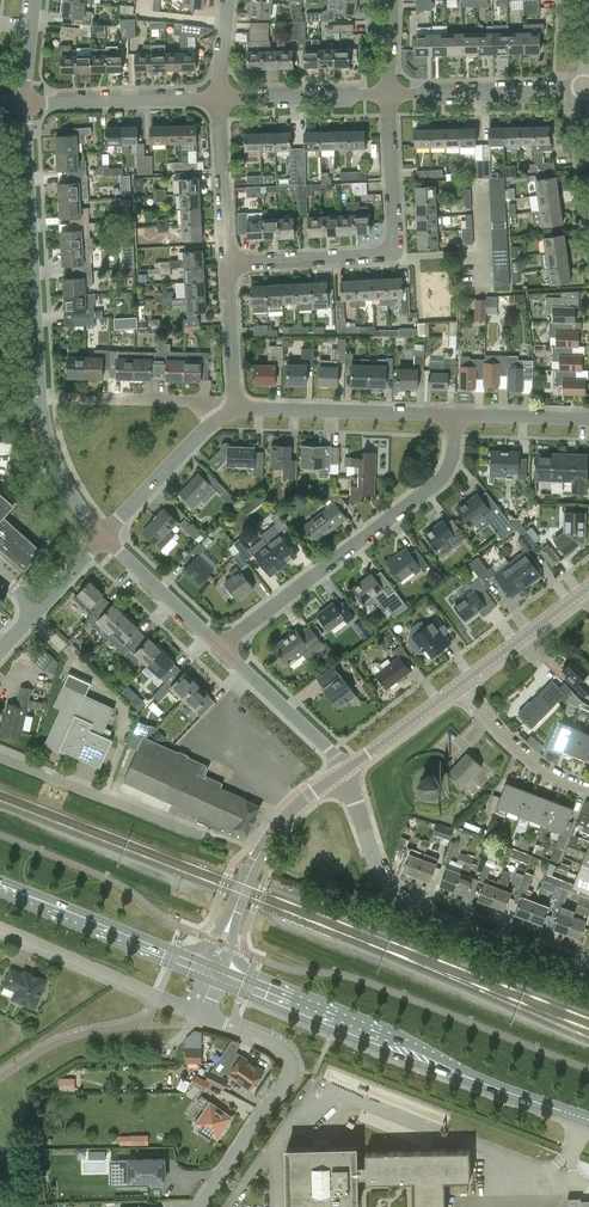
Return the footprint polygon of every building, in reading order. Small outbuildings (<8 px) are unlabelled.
[(70,0),(65,0),(63,16),(76,17),(75,24),(87,25),(92,25),(93,12),(84,11),(85,2),(70,0)] [(253,0),(251,0),(249,15),(270,18),(272,2),(253,0)] [(335,11),(356,13),(358,0),(336,0),(335,11)] [(523,8),(524,15),(540,14),(539,0),(523,0),(523,8)] [(432,2),(416,2),(416,10),(432,10),(432,2)] [(119,13),(134,14),(135,5),(120,4),(119,13)] [(306,21),(323,21),(323,12),(306,13),(306,21)] [(136,37),(135,19),(128,19),(128,37),(136,37)] [(250,32),(262,31),(262,22),(250,22),(250,32)] [(354,24),(336,24),(336,32),(335,32),(336,39),(339,39),(339,32),(354,32),(354,24)] [(493,26),(493,53),(509,53),(508,32),(509,32),(509,25),(493,25),(493,26)] [(79,36),(80,28),(62,26),(61,33),(79,36)] [(493,53),(493,26),(487,26),(487,32),(478,32),(478,53),(493,53)] [(180,35),(181,35),(182,28),(174,27),(174,35),(180,35)] [(80,28),(79,36),(87,36),(88,29),(80,28)] [(189,28),(182,28),(181,35),(180,35),(181,52),(181,70),(196,70),(196,52),(189,52),(189,36),(200,37),(200,30),(189,28)] [(248,32),(248,51),(248,68),(263,68),(263,40),(262,31),(250,32),(248,32)] [(539,54),(539,52),(540,52),(540,31),(524,32),(524,52),(530,52),(530,54),(531,55),(538,55),(539,54)] [(478,53),(478,32),(463,33),(463,53),(478,53)] [(524,52),(524,32),(509,32),(508,32),(509,53),(524,52)] [(432,54),(432,33),(416,34),(417,54),(432,54)] [(448,54),(447,33),(432,33),(432,54),(448,54)] [(463,53),(463,33),(447,33),(448,54),(463,53)] [(278,50),(278,68),(293,67),(293,50),(285,50),(285,39),(278,39),(278,50)] [(305,67),(320,67),(320,49),(320,39),(312,39),(313,49),(305,50),(305,67)] [(278,68),(278,50),(271,50),(270,40),(269,40),(263,40),(263,68),(278,68)] [(143,44),(143,53),(136,53),(136,71),(151,71),(151,44),(143,44)] [(166,53),(166,44),(151,44),(151,71),(153,70),(153,75),(159,75),(159,70),(166,70),(166,53)] [(62,73),(77,72),(77,55),(77,49),(72,49),(72,45),(61,45),(59,56),(62,56),(62,73)] [(92,54),(92,72),(107,72),(106,54),(107,54),(107,49),(92,49),(92,54)] [(335,67),(335,49),(320,49),(320,67),(335,67)] [(335,49),(335,67),(350,66),(350,49),(335,49)] [(181,70),(181,52),(166,53),(166,70),(181,70)] [(92,72),(92,54),(77,55),(77,72),(92,72)] [(121,54),(107,54),(106,54),(107,72),(122,71),(121,54)] [(167,143),(166,125),(151,125),(152,143),(167,143)] [(166,125),(167,143),(182,142),(181,125),(166,125)] [(181,125),(182,142),(182,162),(180,162),(180,169),(198,169),(198,161),(189,162),(189,150),(197,150),(196,125),(181,125)] [(123,152),(122,126),(107,127),(107,144),(116,144),(116,152),(123,152)] [(122,126),(123,152),(123,153),(130,153),(130,144),(138,144),(137,126),(122,126)] [(504,127),(505,144),(520,144),(519,126),(504,127)] [(519,126),(520,144),(534,144),(534,126),(519,126)] [(549,143),(549,138),(552,138),(553,136),(553,128),(552,127),(549,127),(549,126),(534,126),(534,144),(535,144),(535,163),(536,163),(537,171),(555,168),(554,161),(544,162),(543,151),(552,150),(552,143),(549,143)] [(65,128),(65,135),(56,136),(57,153),(78,152),(77,143),(85,143),(85,135),(92,134),(91,127),(65,128)] [(460,128),(460,145),(475,145),(475,127),(460,128)] [(505,144),(504,127),(489,127),(490,145),(505,144)] [(430,129),(431,146),(445,146),(445,128),(430,129)] [(445,128),(445,146),(460,145),(460,128),(445,128)] [(431,146),(430,129),(415,129),(416,146),(431,146)] [(335,131),(335,148),(350,148),(349,130),(335,131)] [(349,130),(350,148),(365,148),(365,130),(349,130)] [(320,149),(320,131),(305,131),(305,149),(320,149)] [(320,131),(320,149),(335,148),(335,131),(320,131)] [(260,133),(261,150),(269,150),(269,154),(268,154),(269,157),(276,157),(276,150),(275,132),(260,133)] [(275,132),(276,150),(291,149),(290,132),(275,132)] [(261,150),(260,133),(245,133),(246,151),(261,150)] [(483,145),(483,178),(489,178),(491,177),(490,145),(483,145)] [(78,152),(57,153),(58,170),(68,170),(68,176),(87,175),(86,160),(78,160),(78,152)] [(145,174),(153,173),(153,156),(145,156),(145,174)] [(529,172),(537,171),(536,163),(535,163),(528,164),(529,172)] [(291,167),(291,185),(299,184),(298,166),(291,167)] [(298,166),(299,184),(307,184),(306,166),(298,166)] [(435,177),(434,169),(417,170),(417,178),(435,177)] [(434,169),(435,177),(443,177),(442,169),(434,169)] [(348,171),(349,179),(367,178),(366,171),(348,171)] [(331,177),(329,177),(329,172),(321,172),(322,178),(321,178),(321,184),(322,184),(331,183),(331,177)] [(121,194),(131,194),(131,174),(120,175),(121,194)] [(60,200),(80,199),(80,190),(87,190),(87,175),(68,176),(68,183),(59,183),(60,200)] [(265,182),(265,175),(247,175),(247,183),(265,182)] [(538,195),(559,192),(556,176),(536,179),(538,195)] [(489,185),(505,184),(504,177),(491,177),(489,178),(489,185)] [(180,194),(200,193),(199,178),(180,179),(180,194)] [(352,182),(352,188),(352,194),(367,194),(367,182),(352,182)] [(292,191),(293,200),(300,200),(299,184),(291,185),(276,185),(276,192),(292,191)] [(307,199),(307,195),(312,195),(312,190),(322,190),(322,184),(321,184),(307,184),(299,184),(300,200),(307,199)] [(505,184),(489,185),(490,192),(505,192),(505,184)] [(417,202),(436,201),(435,185),(416,186),(417,202)] [(559,192),(538,195),(540,210),(561,207),(559,192)] [(200,193),(180,194),(181,209),(200,208),(200,193)] [(80,199),(60,200),(60,217),(70,217),(71,223),(89,222),(89,208),(81,208),(80,199)] [(339,215),(340,234),(355,233),(353,201),(346,202),(347,214),(339,215)] [(370,233),(369,213),(369,206),(360,206),(359,201),(353,201),(355,233),(370,233)] [(436,201),(417,202),(417,217),(437,216),(436,201)] [(491,214),(506,213),(506,206),(490,206),(491,214)] [(563,222),(561,207),(540,210),(532,211),(534,225),(542,224),(542,225),(563,222)] [(200,208),(181,209),(182,224),(201,223),(200,208)] [(249,239),(264,238),(263,219),(263,211),(247,212),(248,220),(248,233),(249,239)] [(309,236),(325,235),(324,216),(323,211),(316,211),(316,216),(308,216),(309,236)] [(340,234),(339,215),(324,216),(325,235),(340,234)] [(443,215),(437,216),(417,217),(418,232),(437,230),(437,231),(444,231),(443,215)] [(278,218),(279,238),(294,237),(293,217),(278,218)] [(278,218),(263,219),(264,238),(279,238),(278,218)] [(463,229),(472,229),(472,219),(466,219),(466,220),(461,220),(462,229),(463,229)] [(123,224),(123,233),(132,232),(131,220),(123,220),(124,224),(123,224)] [(248,233),(248,220),(238,220),(239,234),(248,233)] [(506,220),(491,221),(491,228),(507,227),(506,220)] [(61,230),(62,248),(83,247),(93,246),(93,244),(90,237),(90,229),(96,229),(95,225),(95,222),(89,222),(71,223),(71,230),(61,230)] [(201,223),(182,224),(183,239),(202,238),(201,223)] [(472,229),(463,229),(464,245),(473,244),(473,239),(472,229)] [(437,230),(418,232),(419,247),(438,246),(437,231),(437,230)] [(546,252),(566,250),(564,234),(544,237),(546,252)] [(93,246),(83,247),(62,248),(63,265),(73,265),(73,271),(92,270),(91,255),(94,254),(93,246)] [(184,251),(184,259),(170,260),(170,261),(155,262),(156,268),(160,267),(160,268),(170,268),(184,267),(204,266),(203,250),(184,251)] [(566,250),(546,252),(546,253),(540,253),(543,269),(548,268),(569,265),(566,250)] [(124,256),(124,267),(135,266),(134,256),(124,256)] [(493,271),(509,270),(508,263),(493,264),(493,271)] [(571,280),(569,265),(548,268),(550,283),(571,280)] [(184,267),(185,281),(185,282),(205,280),(204,266),(184,267)] [(86,294),(85,285),(93,285),(92,270),(73,271),(73,278),(64,278),(65,295),(86,294)] [(402,313),(410,313),(409,287),(403,287),(402,277),(387,278),(388,304),(396,304),(395,297),(401,296),(402,313)] [(509,277),(494,278),(494,286),(509,285),(509,277)] [(372,279),(372,298),(380,298),(380,305),(388,304),(387,278),(372,279)] [(357,280),(358,306),(365,305),(365,298),(372,298),(372,279),(357,280)] [(205,295),(205,280),(185,282),(185,281),(179,282),(178,284),(178,296),(180,297),(186,296),(205,295)] [(358,306),(357,280),(341,280),(342,300),(350,299),(350,306),(358,306)] [(327,281),(312,282),(313,301),(328,300),(327,281)] [(312,282),(297,283),(298,302),(297,302),(298,309),(313,309),(313,301),(312,282)] [(283,303),(297,302),(298,302),(297,283),(282,284),(283,303)] [(267,285),(268,311),(283,310),(283,303),(282,284),(267,285)] [(268,311),(267,285),(251,285),(252,305),(253,312),(268,311)] [(546,311),(553,311),(552,320),(569,321),(575,321),(576,306),(566,306),(566,298),(579,298),(579,291),(561,292),(561,296),(546,296),(546,311)] [(66,313),(75,312),(75,319),(95,317),(94,303),(96,303),(96,293),(86,294),(65,295),(66,313)] [(187,304),(187,312),(187,318),(183,319),(183,326),(199,325),(199,318),(197,318),(197,311),(206,311),(205,295),(186,296),(180,297),(172,297),(162,298),(162,304),(172,304),(172,305),(187,304)] [(487,305),(497,305),(498,297),(487,296),(487,298),(487,305)] [(478,298),(478,316),(477,320),(486,321),(487,305),(487,298),(478,298)] [(75,326),(95,325),(95,317),(75,319),(75,326)] [(129,319),(129,327),(137,326),(137,318),(129,319)] [(346,322),(346,318),(337,319),(338,332),(359,332),(359,326),(350,326),(350,322),(346,322)] [(579,330),(569,330),(569,321),(552,320),(552,321),(549,321),(549,336),(556,337),(556,344),(573,345),(578,345),(579,330)] [(268,336),(268,330),(268,326),(253,326),(254,336),(258,336),(268,336)] [(379,332),(379,335),(389,335),(389,330),(376,330),(376,326),(374,326),(374,332),(379,332)] [(400,334),(418,333),(418,326),(399,327),(400,334)] [(338,363),(345,363),(346,351),(346,347),(346,338),(338,338),(338,348),(338,359),(338,363)] [(135,358),(134,379),(152,379),(152,378),(159,378),(160,343),(157,343),(157,352),(135,351),(135,358)] [(160,343),(159,378),(166,378),(166,380),(183,380),(184,351),(171,351),(171,343),(160,343)] [(582,354),(572,354),(573,345),(556,344),(553,344),(552,360),(559,361),(558,368),(576,368),(576,369),(582,369),(582,354)] [(275,383),(276,365),(282,366),(282,364),(283,359),(283,346),(269,345),(269,364),(257,364),(256,382),(275,383)] [(85,377),(86,356),(77,356),(77,349),(69,348),(68,377),(85,377)] [(301,364),(288,363),(288,359),(283,359),(282,364),(288,365),(288,383),(307,384),(307,365),(314,365),(314,348),(302,348),(301,364)] [(95,356),(86,356),(85,377),(103,378),(103,369),(109,369),(110,369),(110,350),(95,349),(95,356)] [(135,358),(135,351),(110,350),(110,369),(110,377),(117,377),(117,378),(134,379),(135,358)] [(417,387),(418,370),(424,370),(424,350),(415,350),(414,367),(399,367),(399,369),(398,386),(417,387)] [(208,379),(209,352),(184,351),(183,380),(201,381),(201,379),(208,379)] [(348,351),(346,351),(345,363),(345,371),(352,371),(351,385),(369,385),(369,364),(370,365),(370,359),(370,358),(361,358),(361,364),(352,364),(352,351),(348,351)] [(499,385),(499,375),(508,375),(508,365),(509,365),(509,356),(485,355),(485,359),(485,360),(485,378),(484,378),(484,379),(484,384),(499,385)] [(476,388),(476,378),(484,379),(484,378),(485,378),(485,360),(485,359),(470,358),(470,356),(461,356),(460,387),(476,388)] [(523,389),(524,380),(533,380),(533,360),(518,360),(518,356),(509,356),(509,365),(508,365),(508,375),(508,389),(523,389)] [(370,365),(369,364),(369,385),(386,386),(386,378),(392,378),(393,358),(386,357),(386,359),(378,359),(378,365),(370,365)] [(430,373),(429,387),(448,388),(449,373),(456,374),(456,358),(444,358),(444,361),(430,360),(430,373)] [(338,366),(338,363),(338,359),(320,359),(319,384),(338,385),(338,366)] [(586,378),(576,378),(576,369),(576,368),(558,368),(556,368),(556,385),(563,385),(563,392),(585,393),(586,378)] [(209,461),(217,470),(225,462),(228,462),(228,466),(255,467),(255,476),(263,476),(264,452),(256,452),(256,447),(232,446),(231,445),(231,444),(230,443),(229,443),(228,442),(227,442),(226,442),(224,442),(224,443),(223,443),(223,444),(222,445),(221,446),(221,447),(221,448),(209,461)] [(272,466),(283,466),(283,477),(297,478),(297,459),(290,459),(291,445),(273,445),(272,466)] [(304,467),(319,467),(319,478),(330,478),(331,447),(304,446),(304,467)] [(340,464),(340,447),(332,447),(331,464),(340,464)] [(346,465),(352,465),(356,466),(355,475),(376,476),(377,451),(363,451),(363,457),(346,456),(346,465)] [(492,451),(491,470),(491,476),(506,476),(507,471),(518,471),(518,479),(527,479),(527,458),(519,458),(520,452),(492,451)] [(537,478),(552,479),(552,492),(563,492),(563,479),(562,479),(563,453),(538,452),(537,478)] [(562,479),(563,479),(572,479),(571,493),(586,493),(587,480),(588,454),(563,453),(562,479)] [(193,504),(211,485),(222,495),(227,490),(209,473),(204,478),(199,473),(181,492),(193,504)] [(376,476),(355,475),(355,485),(351,484),(350,499),(364,500),(364,494),(375,495),(376,476)] [(490,523),(501,538),(514,528),(487,491),(481,495),(479,493),(458,508),(468,521),(467,521),(470,525),(471,524),(484,514),(490,523)] [(23,570),(41,550),(3,516),(5,515),(14,505),(0,492),(0,549),(23,570)] [(262,493),(252,501),(256,507),(267,500),(262,493)] [(340,495),(330,494),(330,495),(342,510),(348,506),(340,495)] [(315,541),(341,521),(338,517),(344,513),(342,510),(330,495),(321,501),(327,509),(304,526),(315,541)] [(289,514),(285,508),(280,512),(284,517),(289,514)] [(143,531),(157,544),(161,549),(174,535),(170,531),(178,522),(165,509),(143,531)] [(563,533),(555,539),(567,555),(585,542),(586,512),(564,511),(563,533)] [(268,544),(283,565),(297,555),(281,534),(290,528),(278,512),(271,517),(276,523),(261,534),(268,544)] [(434,546),(436,549),(442,556),(467,537),(452,518),(446,522),(443,519),(425,533),(434,546)] [(200,533),(185,519),(180,524),(195,539),(200,533)] [(536,539),(540,535),(531,525),(527,529),(536,539)] [(518,540),(522,546),(527,552),(527,551),(537,544),(528,533),(522,537),(518,540)] [(239,538),(233,543),(239,552),(240,551),(246,560),(253,556),(239,538)] [(198,556),(203,551),(205,549),(199,542),(196,545),(183,560),(188,565),(183,570),(198,585),(213,570),(198,556)] [(561,560),(549,543),(541,549),(553,566),(561,560)] [(283,565),(268,544),(255,553),(271,574),(283,565)] [(401,581),(413,571),(416,574),(422,569),(424,572),(430,567),(416,549),(411,553),(407,547),(397,555),(400,558),(389,566),(401,581)] [(234,557),(243,569),(249,564),(246,560),(240,551),(239,552),(234,557)] [(524,552),(509,563),(527,586),(541,574),(540,572),(542,571),(531,556),(529,558),(524,552)] [(527,586),(509,563),(493,575),(485,564),(475,572),(479,577),(484,583),(492,578),(503,592),(506,589),(512,597),(527,586)] [(232,577),(225,582),(238,600),(254,588),(241,570),(237,566),(235,568),(229,572),(232,577)] [(365,602),(378,593),(383,600),(396,591),(381,571),(375,576),(372,573),(353,587),(362,600),(361,601),(364,604),(365,603),(365,602)] [(497,605),(486,590),(487,588),(484,584),(484,583),(479,577),(470,584),(474,590),(455,605),(466,620),(479,610),(483,615),(497,605)] [(103,604),(107,599),(102,595),(103,594),(90,581),(78,593),(74,598),(84,608),(92,616),(103,604)] [(106,637),(112,631),(126,616),(113,604),(107,599),(103,604),(92,616),(88,620),(106,637)] [(329,629),(343,619),(347,623),(355,617),(344,603),(338,607),(334,602),(318,614),(329,629)] [(432,603),(431,603),(430,603),(429,603),(429,604),(428,604),(427,605),(427,606),(426,607),(426,608),(427,609),(427,610),(427,611),(428,611),(428,612),(429,612),(430,612),(430,613),(431,613),(432,613),(433,613),(433,612),(434,612),(435,611),(436,611),(436,610),(436,609),(437,608),(437,607),(436,607),(436,606),(436,605),(435,604),(434,604),(434,603),(433,603),(432,603)] [(126,616),(112,631),(106,637),(124,654),(143,634),(138,628),(139,628),(126,616)] [(437,618),(434,620),(426,626),(422,621),(418,623),(415,625),(412,629),(416,633),(413,636),(410,639),(411,643),(413,647),(416,651),(420,653),(424,650),(424,651),(428,648),(434,655),(433,656),(452,642),(443,631),(441,632),(438,629),(443,625),(437,618)] [(282,655),(279,658),(278,661),(282,666),(285,666),(302,653),(307,659),(325,645),(309,625),(299,633),(297,630),(275,646),(281,654),(282,655)] [(364,639),(370,634),(363,625),(357,630),(364,639)] [(72,643),(78,638),(74,634),(69,640),(72,643)] [(147,665),(162,650),(149,638),(148,639),(143,634),(124,654),(136,665),(141,659),(147,665)] [(380,637),(383,647),(394,645),(391,634),(380,637)] [(410,670),(404,661),(410,657),(401,644),(394,650),(399,657),(383,668),(379,662),(375,662),(372,664),(371,668),(386,688),(410,670)] [(45,649),(34,662),(45,672),(56,659),(45,649)] [(162,650),(147,665),(165,682),(179,667),(174,662),(175,661),(162,650)] [(327,650),(321,654),(325,660),(331,656),(327,650)] [(588,673),(588,672),(575,657),(563,669),(568,674),(566,676),(585,696),(588,692),(588,686),(584,681),(583,682),(581,680),(588,673)] [(355,694),(338,671),(333,665),(316,678),(338,707),(355,694)] [(183,699),(198,683),(185,671),(184,672),(179,667),(165,682),(183,699)] [(85,677),(78,691),(63,684),(53,706),(60,709),(44,744),(63,752),(65,752),(66,751),(100,766),(112,739),(102,734),(105,727),(114,707),(85,694),(92,680),(85,677)] [(303,684),(298,678),(293,681),(299,688),(303,684)] [(533,726),(558,701),(563,706),(565,701),(566,701),(571,689),(572,689),(565,682),(560,687),(553,679),(552,680),(552,681),(535,698),(536,699),(532,703),(531,702),(530,701),(519,712),(520,713),(520,712),(533,724),(532,725),(533,726)] [(215,701),(209,696),(210,695),(198,683),(183,699),(201,716),(215,701)] [(16,706),(7,704),(1,731),(21,735),(31,689),(20,687),(16,706)] [(374,694),(370,688),(365,692),(370,698),(374,694)] [(581,707),(583,701),(571,689),(566,701),(581,707)] [(138,696),(132,703),(139,710),(145,703),(138,696)] [(583,701),(581,707),(588,710),(588,705),(583,701)] [(135,730),(150,735),(154,725),(138,720),(135,730)] [(563,750),(573,726),(561,722),(552,745),(563,750)] [(573,726),(563,750),(574,754),(584,731),(573,726)] [(105,727),(102,734),(109,737),(112,731),(105,727)] [(153,736),(159,743),(165,737),(159,731),(153,736)] [(574,754),(586,759),(588,750),(588,731),(588,733),(584,731),(574,754)] [(541,750),(545,743),(530,734),(526,740),(541,750)] [(220,831),(222,825),(233,830),(233,829),(247,835),(260,806),(246,800),(247,799),(227,790),(221,787),(222,783),(205,775),(209,766),(143,736),(123,780),(200,815),(197,821),(220,831)] [(482,766),(468,752),(448,774),(461,790),(482,766)] [(439,778),(437,776),(434,774),(430,774),(427,775),(424,777),(422,780),(421,783),(421,786),(422,789),(424,792),(427,794),(430,795),(434,794),(437,793),(439,791),(441,788),(441,784),(441,781),(439,778)] [(498,796),(493,794),(488,808),(493,809),(495,810),(495,811),(506,815),(518,786),(507,782),(501,797),(498,796)] [(520,814),(529,790),(518,786),(506,815),(517,819),(519,814),(520,814)] [(531,818),(540,795),(529,790),(520,814),(531,818)] [(542,823),(551,799),(540,795),(531,818),(542,823)] [(551,799),(542,823),(553,827),(562,803),(551,799)] [(574,808),(562,803),(553,827),(552,829),(560,833),(550,859),(558,861),(573,822),(569,820),(574,808)] [(581,811),(576,823),(583,825),(588,827),(588,821),(588,820),(588,817),(588,814),(581,811)] [(466,821),(464,826),(483,834),(485,829),(466,821)] [(450,841),(454,829),(436,823),(432,836),(450,841)] [(462,833),(464,829),(456,826),(454,833),(458,835),(460,834),(462,833)] [(485,834),(496,838),(499,831),(488,827),(487,830),(485,829),(483,834),(485,834)] [(504,844),(508,835),(500,831),(496,840),(504,844)] [(577,846),(579,836),(572,834),(569,843),(577,846)] [(401,836),(397,849),(405,852),(410,839),(401,836)] [(515,837),(512,843),(520,847),(523,840),(515,837)] [(429,841),(424,839),(420,849),(426,851),(429,841)] [(528,850),(531,842),(524,839),(523,840),(520,847),(528,850)] [(448,865),(451,859),(457,843),(451,841),(442,863),(448,865)] [(542,855),(545,847),(536,844),(533,852),(542,855)] [(512,846),(509,854),(529,862),(532,854),(512,846)] [(402,870),(416,875),(423,858),(424,854),(425,853),(411,847),(402,870)] [(457,861),(464,864),(467,855),(460,852),(457,861)] [(425,853),(424,854),(423,858),(416,875),(430,880),(438,860),(437,857),(425,853)] [(467,855),(464,864),(461,872),(454,890),(468,895),(474,878),(468,875),(471,867),(482,872),(487,860),(480,857),(477,864),(472,862),(474,858),(467,855)] [(478,899),(492,904),(500,882),(487,877),(488,874),(490,868),(493,870),(496,863),(487,860),(482,872),(479,879),(484,882),(478,899)] [(541,865),(543,869),(547,870),(550,863),(542,860),(541,865)] [(569,871),(571,865),(561,862),(559,867),(569,871)] [(588,879),(588,866),(582,863),(578,874),(588,879)] [(440,884),(454,890),(461,872),(447,867),(440,884)] [(512,892),(506,889),(509,881),(508,881),(511,872),(504,869),(500,882),(492,904),(505,909),(512,892)] [(529,918),(536,901),(530,899),(533,891),(528,889),(531,881),(533,875),(525,871),(524,875),(523,878),(520,886),(517,894),(522,896),(515,913),(529,918)] [(512,883),(520,886),(523,878),(524,875),(517,872),(512,883)] [(566,881),(546,873),(543,880),(551,883),(551,882),(556,884),(555,884),(562,887),(564,887),(566,881)] [(578,874),(573,886),(588,892),(588,879),(578,874)] [(562,887),(555,884),(550,898),(557,901),(562,887)] [(564,903),(569,890),(564,887),(562,887),(557,901),(564,903)] [(580,898),(576,908),(575,911),(573,915),(567,933),(580,938),(587,921),(588,915),(588,897),(581,894),(580,898)] [(536,901),(529,918),(543,923),(549,907),(536,901)] [(573,915),(575,911),(563,906),(564,903),(557,901),(551,916),(556,918),(553,927),(567,933),(573,915)] [(24,973),(12,968),(5,985),(17,990),(14,998),(36,1007),(40,998),(42,996),(44,995),(44,993),(44,991),(44,989),(48,980),(26,970),(24,973)] [(202,1047),(185,1047),(185,1063),(202,1063),(202,1047)] [(229,1060),(257,1081),(265,1070),(242,1055),(236,1051),(229,1060)] [(257,1081),(229,1060),(222,1070),(251,1090),(257,1081)] [(229,1079),(211,1070),(206,1079),(205,1080),(210,1083),(224,1090),(229,1079)] [(206,1091),(210,1083),(205,1080),(206,1079),(195,1074),(190,1083),(206,1091)] [(75,1077),(59,1078),(59,1091),(75,1091),(75,1077)] [(186,1092),(191,1081),(181,1077),(177,1088),(186,1092)] [(196,1103),(205,1109),(196,1123),(217,1138),(232,1117),(202,1095),(196,1103)] [(131,1145),(149,1144),(149,1135),(130,1135),(131,1145)] [(445,1180),(471,1179),(470,1149),(431,1150),(366,1152),(366,1163),(358,1164),(357,1146),(287,1148),(289,1206),(359,1206),(359,1176),(366,1176),(367,1182),(415,1180),(416,1206),(446,1206),(445,1180)] [(89,1151),(89,1159),(106,1158),(105,1151),(89,1151)] [(120,1158),(120,1185),(150,1184),(150,1180),(165,1180),(165,1158),(120,1158)] [(582,1203),(582,1198),(569,1198),(569,1206),(588,1206),(588,1203),(582,1203)]
